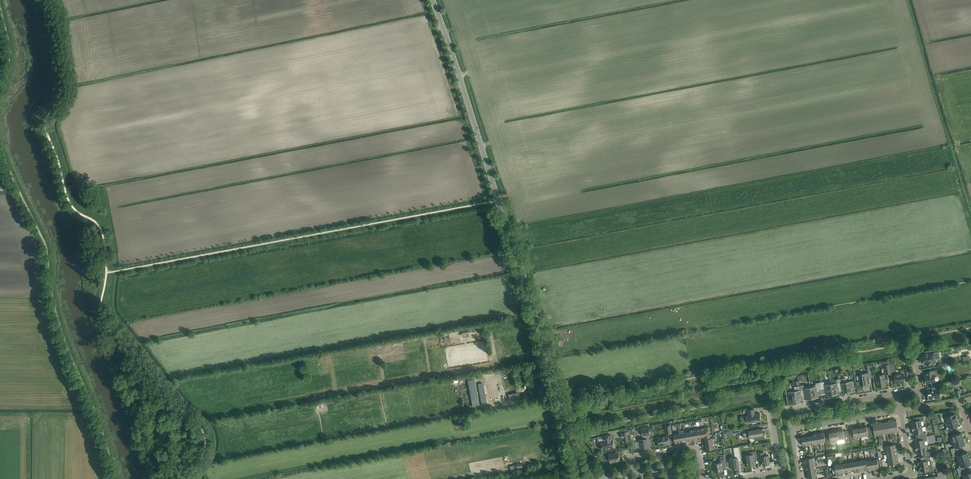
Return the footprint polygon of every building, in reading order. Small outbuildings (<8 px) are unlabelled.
[(934,353),(933,353),(928,354),(927,353),(924,354),(925,355),(921,355),(922,362),(926,361),(927,366),(934,365),(934,363),(936,362),(934,353)] [(906,376),(909,376),(908,368),(904,369),(904,370),(901,370),(901,374),(894,375),(895,384),(902,382),(902,383),(905,383),(905,378),(906,377),(906,376)] [(936,377),(935,377),(934,375),(933,375),(933,370),(926,372),(927,376),(925,377),(926,383),(936,382),(936,381),(937,381),(938,381),(938,380),(938,379),(938,378),(937,377),(936,377)] [(871,385),(869,372),(862,373),(863,381),(856,382),(858,389),(864,388),(864,386),(864,387),(871,385)] [(887,386),(885,374),(876,375),(878,387),(887,386)] [(843,391),(841,378),(839,379),(836,379),(837,383),(831,384),(833,396),(838,395),(837,395),(837,394),(839,394),(839,392),(843,391)] [(854,391),(853,386),(854,386),(853,380),(852,381),(847,382),(846,378),(841,378),(843,391),(843,393),(848,392),(854,391)] [(833,396),(831,384),(825,385),(824,381),(820,382),(822,395),(826,394),(827,396),(829,396),(828,396),(828,397),(833,396)] [(822,395),(820,382),(815,383),(816,385),(810,386),(812,398),(818,397),(818,396),(822,395)] [(941,398),(940,389),(940,388),(941,387),(940,384),(931,385),(932,389),(933,390),(927,391),(929,400),(941,398)] [(812,398),(810,386),(804,387),(804,385),(799,386),(801,398),(802,398),(806,398),(806,400),(812,398)] [(799,386),(797,386),(794,387),(795,391),(789,392),(789,391),(788,392),(789,397),(790,396),(791,402),(797,401),(802,400),(802,398),(801,398),(799,386)] [(478,396),(471,397),(473,407),(479,406),(478,396)] [(761,421),(760,413),(755,414),(754,409),(748,410),(749,415),(747,415),(748,423),(752,423),(752,424),(756,423),(756,422),(761,421)] [(948,416),(947,412),(940,413),(941,418),(943,417),(944,420),(947,419),(947,422),(957,419),(955,413),(948,416)] [(922,426),(921,422),(921,421),(924,419),(923,416),(913,418),(914,421),(912,421),(913,425),(912,425),(912,428),(922,426)] [(959,425),(957,419),(947,422),(945,423),(947,429),(945,430),(946,433),(953,431),(952,428),(959,425)] [(893,437),(891,421),(885,422),(887,433),(890,433),(891,438),(893,437)] [(882,439),(879,423),(873,424),(875,435),(878,435),(879,440),(882,439)] [(872,437),(870,427),(870,429),(867,429),(867,425),(863,426),(863,425),(860,426),(860,427),(859,427),(861,436),(868,435),(868,437),(872,437)] [(861,436),(859,427),(858,426),(856,426),(856,427),(852,428),(853,432),(850,432),(849,430),(851,440),(855,440),(854,438),(861,436)] [(926,432),(923,431),(922,426),(912,428),(913,431),(914,431),(914,434),(916,434),(916,437),(927,436),(926,432)] [(652,442),(651,437),(650,431),(649,427),(642,428),(642,430),(641,430),(640,431),(640,432),(640,433),(640,434),(641,434),(642,434),(643,434),(643,439),(639,440),(641,449),(649,447),(648,443),(652,442)] [(710,438),(709,435),(710,435),(708,427),(700,429),(702,437),(705,436),(705,439),(710,438)] [(763,435),(762,429),(749,431),(749,432),(743,433),(744,438),(756,436),(757,440),(765,438),(764,434),(764,435),(763,435)] [(850,441),(848,430),(848,433),(844,433),(843,429),(840,430),(839,429),(837,430),(836,431),(837,441),(844,439),(845,441),(850,441)] [(837,441),(836,431),(835,431),(834,430),(832,430),(832,431),(829,432),(829,436),(826,436),(826,434),(825,434),(827,444),(831,444),(831,442),(837,441)] [(954,435),(953,431),(946,433),(947,437),(949,437),(951,443),(954,442),(963,439),(962,433),(954,435)] [(929,435),(930,443),(942,442),(941,434),(929,435)] [(615,448),(613,439),(612,440),(611,435),(608,436),(604,436),(604,441),(601,442),(602,450),(607,449),(615,448)] [(670,444),(669,439),(668,435),(657,437),(659,446),(670,444)] [(925,446),(924,441),(925,441),(927,439),(927,436),(916,437),(917,441),(915,441),(916,445),(915,445),(916,448),(925,446)] [(965,444),(963,439),(954,442),(955,447),(951,449),(952,453),(959,451),(958,447),(965,444)] [(930,452),(926,451),(925,446),(916,448),(916,450),(917,450),(918,454),(919,454),(920,457),(930,455),(930,452)] [(755,465),(754,458),(757,458),(756,451),(750,452),(751,455),(746,455),(748,462),(747,462),(747,463),(748,463),(748,467),(755,465)] [(960,454),(959,451),(952,453),(953,457),(958,455),(960,461),(969,458),(968,452),(960,454)] [(620,461),(619,456),(619,452),(609,454),(611,463),(620,461)] [(769,459),(769,455),(765,456),(764,452),(758,453),(759,461),(762,461),(763,465),(770,464),(770,461),(774,460),(774,458),(769,459)] [(921,462),(919,462),(920,465),(920,468),(921,472),(933,470),(931,460),(937,459),(937,455),(921,458),(921,462)] [(740,468),(739,463),(738,458),(730,459),(731,462),(727,463),(727,462),(727,467),(732,467),(732,469),(740,468)] [(969,458),(960,461),(957,461),(959,467),(957,468),(958,472),(965,470),(964,466),(970,464),(970,463),(969,458)] [(727,468),(726,464),(725,459),(720,460),(720,462),(712,464),(713,468),(715,468),(716,472),(718,472),(719,473),(720,473),(720,472),(720,471),(723,471),(723,469),(727,468)] [(845,472),(843,464),(835,465),(836,473),(839,473),(839,474),(845,473),(845,472)] [(965,470),(958,472),(959,476),(964,474),(965,478),(970,478),(970,472),(966,474),(965,470)]
